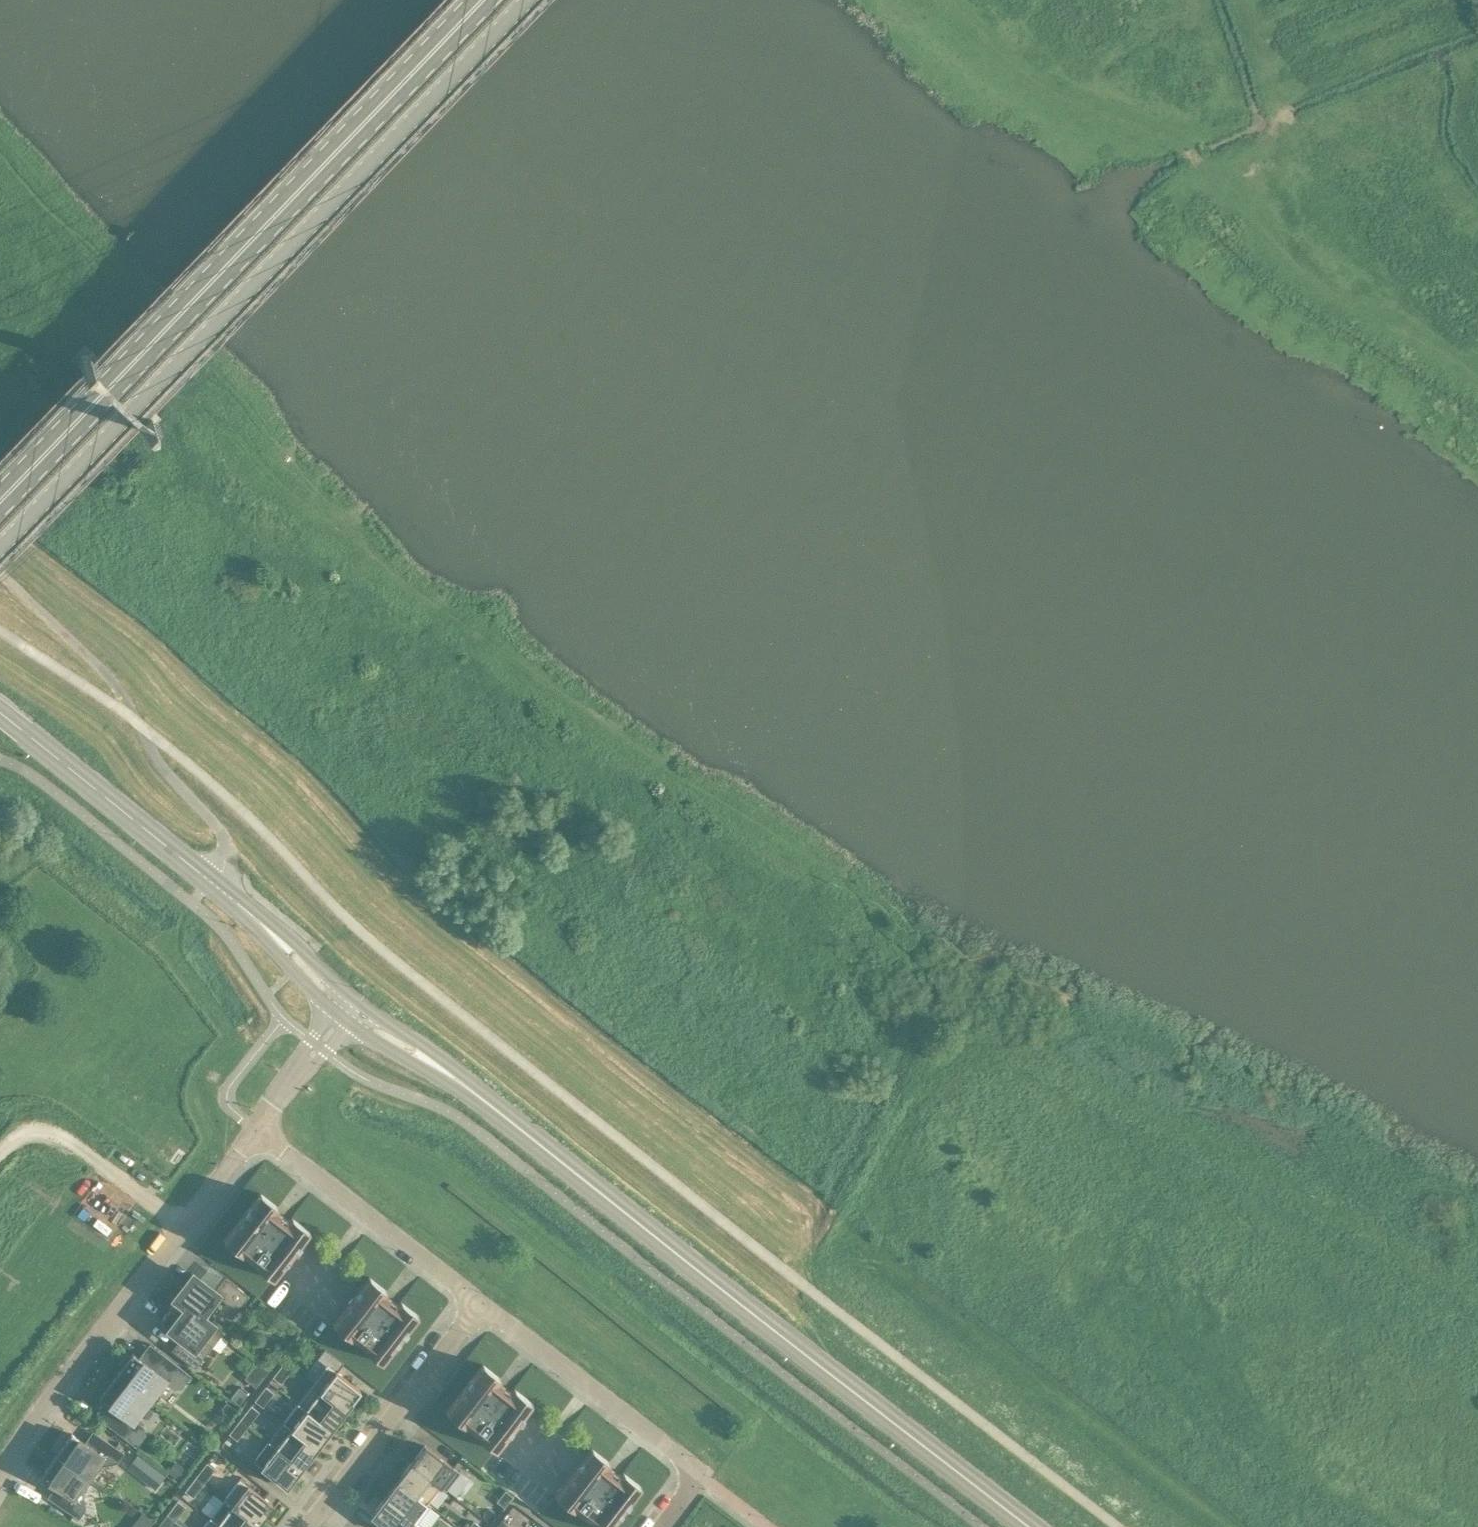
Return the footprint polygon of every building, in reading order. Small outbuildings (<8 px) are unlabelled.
[(85,364),(93,355),(87,349),(79,358),(85,364)] [(154,418),(148,413),(140,421),(146,427),(154,418)] [(291,1220),(293,1218),(292,1217),(290,1220),(276,1209),(279,1206),(277,1205),(275,1208),(259,1196),(262,1193),(260,1193),(224,1240),(225,1241),(227,1238),(243,1250),(241,1253),(242,1254),(243,1252),(257,1263),(256,1264),(273,1278),(310,1231),(309,1230),(307,1233),(291,1220)] [(176,1297),(211,1323),(212,1323),(210,1321),(219,1309),(232,1319),(250,1296),(225,1277),(214,1290),(193,1274),(176,1297)] [(388,1290),(386,1289),(384,1292),(368,1280),(371,1277),(370,1276),(333,1324),(351,1338),(352,1336),(366,1347),(365,1348),(366,1349),(368,1346),(384,1359),(382,1361),(383,1362),(419,1314),(418,1314),(416,1317),(400,1304),(402,1301),(401,1301),(399,1304),(385,1293),(388,1290)] [(172,1350),(196,1368),(223,1332),(211,1323),(176,1297),(178,1299),(161,1320),(182,1336),(172,1350)] [(327,1365),(313,1384),(346,1410),(361,1390),(338,1373),(345,1364),(326,1349),(319,1359),(327,1365)] [(116,1374),(150,1400),(164,1382),(174,1389),(182,1388),(192,1375),(165,1355),(154,1369),(133,1353),(130,1356),(127,1354),(119,1364),(122,1367),(116,1374)] [(274,1377),(282,1383),(293,1369),(285,1362),(274,1377)] [(482,1367),(484,1364),(483,1364),(446,1411),(447,1412),(450,1409),(465,1421),(463,1424),(464,1425),(465,1424),(479,1434),(478,1436),(496,1449),(533,1402),(532,1401),(530,1404),(514,1392),(516,1389),(515,1388),(513,1391),(499,1380),(501,1377),(500,1377),(498,1379),(482,1367)] [(150,1400),(116,1374),(110,1382),(107,1380),(99,1390),(102,1393),(99,1396),(121,1413),(111,1426),(137,1446),(146,1435),(145,1427),(135,1419),(150,1400)] [(346,1410),(313,1384),(298,1403),(331,1429),(346,1410)] [(255,1401),(263,1407),(274,1393),(266,1387),(255,1401)] [(298,1403),(284,1422),(317,1448),(331,1429),(298,1403)] [(252,1405),(241,1420),(249,1426),(260,1412),(252,1405)] [(249,1426),(241,1420),(230,1434),(238,1440),(249,1426)] [(284,1422),(269,1441),(302,1467),(317,1448),(284,1422)] [(57,1455),(93,1479),(102,1466),(117,1463),(124,1453),(99,1435),(91,1446),(72,1433),(57,1455)] [(302,1467),(269,1441),(254,1461),(287,1486),(302,1467)] [(425,1445),(412,1463),(440,1485),(447,1490),(460,1472),(425,1445)] [(642,1486),(641,1485),(638,1488),(623,1475),(625,1473),(624,1472),(622,1475),(608,1464),(610,1461),(609,1460),(607,1463),(591,1451),(593,1448),(592,1448),(555,1495),(573,1509),(574,1507),(588,1518),(587,1520),(588,1520),(590,1518),(603,1526),(610,1526),(642,1486)] [(93,1479),(57,1455),(42,1476),(62,1490),(54,1501),(79,1518),(86,1508),(83,1493),(93,1479)] [(207,1463),(197,1477),(205,1483),(216,1469),(207,1463)] [(440,1485),(412,1463),(398,1480),(427,1502),(440,1485)] [(205,1483),(197,1477),(186,1491),(194,1498),(205,1483)] [(225,1498),(258,1524),(273,1504),(240,1479),(225,1498)] [(398,1480),(385,1497),(418,1522),(431,1505),(427,1502),(398,1480)] [(527,1481),(520,1492),(531,1500),(539,1488),(527,1481)] [(497,1502),(505,1507),(514,1496),(506,1490),(497,1502)] [(385,1497),(371,1515),(387,1526),(414,1526),(418,1522),(385,1497)] [(210,1517),(223,1526),(256,1526),(258,1524),(225,1498),(210,1517)] [(167,1515),(175,1521),(176,1520),(181,1525),(185,1520),(180,1516),(186,1507),(178,1500),(167,1515)] [(167,1515),(158,1526),(171,1526),(175,1521),(167,1515)] [(210,1517),(203,1526),(223,1526),(210,1517)]
